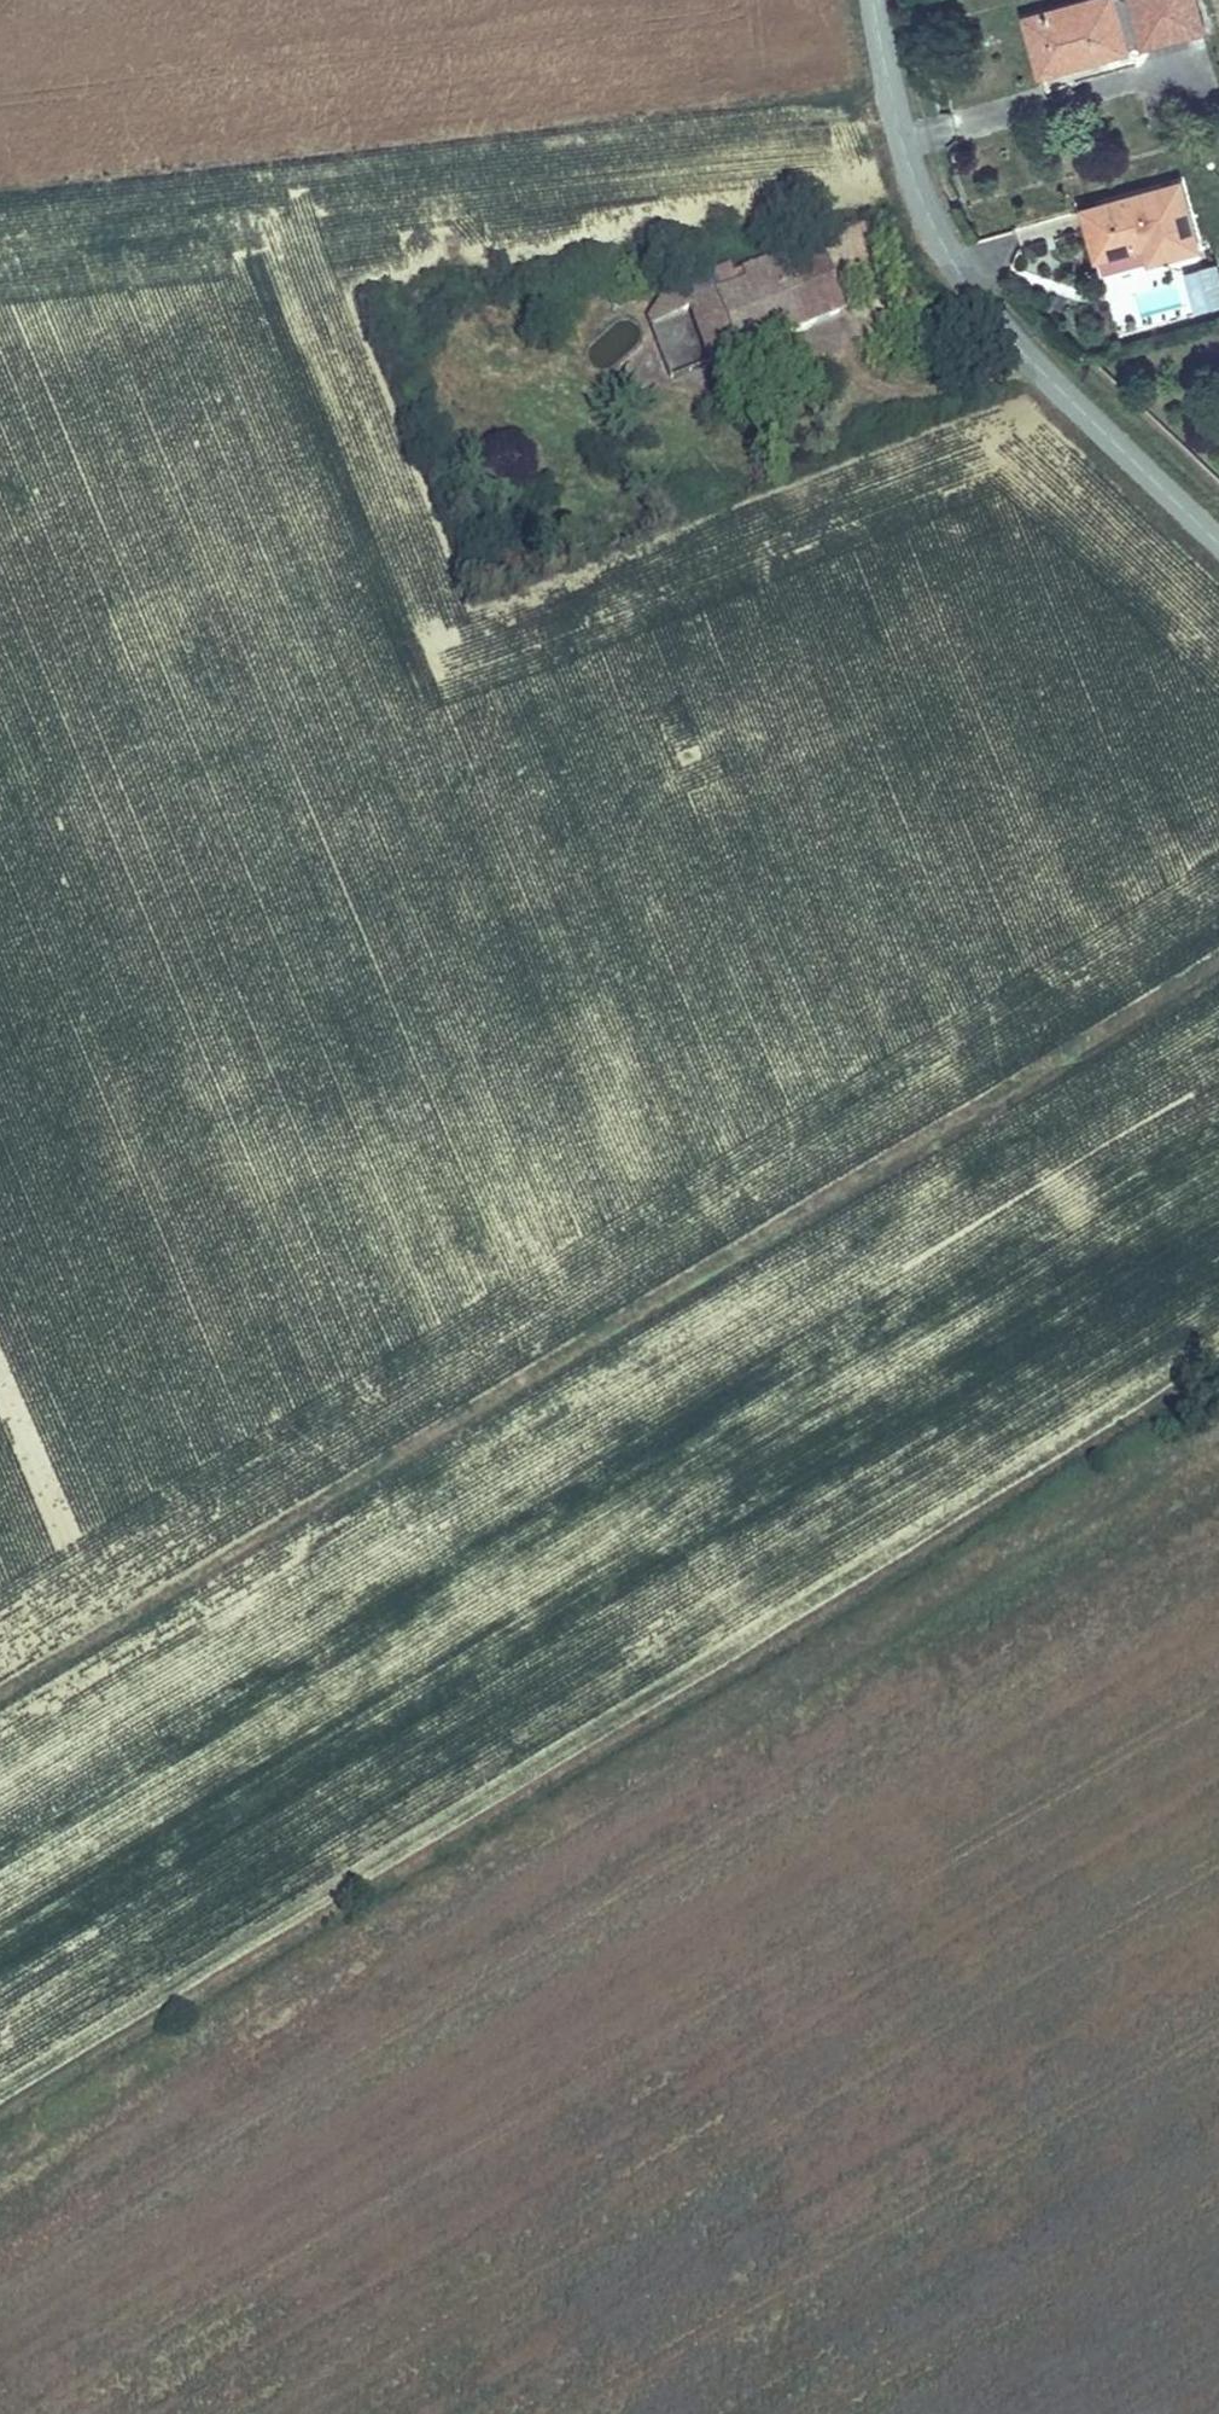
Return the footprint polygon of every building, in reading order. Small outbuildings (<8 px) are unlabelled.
[(1019,17),(1031,56),(1062,46),(1068,65),(1123,49),(1109,0),(1083,0),(1019,17)] [(1156,17),(1191,6),(1189,0),(1151,0),(1156,17)] [(1167,176),(1073,204),(1088,253),(1135,239),(1141,259),(1189,245),(1167,176)] [(807,242),(838,310),(902,283),(874,216),(807,242)] [(701,314),(680,322),(695,364),(720,354),(723,360),(838,310),(807,242),(731,261),(685,271),(701,314)] [(1186,268),(1197,307),(1218,301),(1218,259),(1186,268)] [(665,276),(680,322),(701,314),(685,271),(665,276)]
